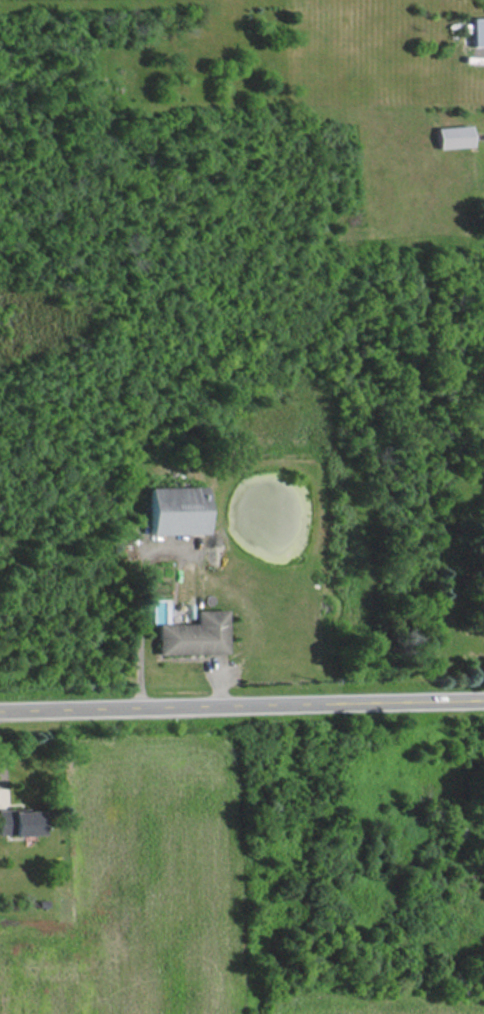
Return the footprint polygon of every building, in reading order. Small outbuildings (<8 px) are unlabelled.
[(483,45),(483,17),(473,17),(473,45),(483,45)] [(471,125),(438,126),(439,147),(472,146),(471,125)] [(148,534),(204,532),(203,485),(147,486),(148,534)] [(155,623),(156,654),(225,652),(224,608),(193,609),(194,622),(155,623)] [(0,809),(0,834),(38,834),(38,808),(0,809)]
